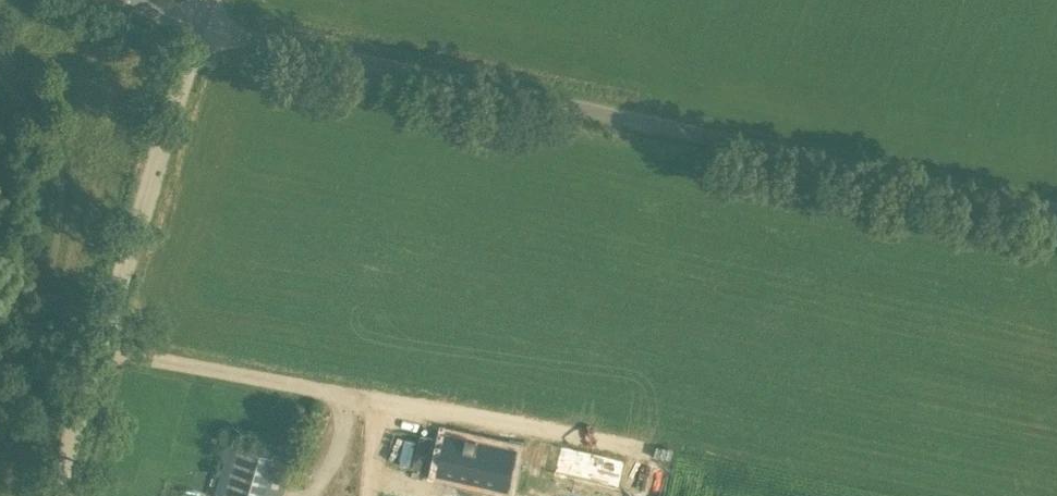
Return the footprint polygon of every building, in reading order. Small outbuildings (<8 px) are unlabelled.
[(446,436),(438,474),(458,479),(466,480),(500,488),(500,487),(508,450),(508,449),(477,443),(478,440),(466,438),(465,440),(446,436)] [(214,495),(216,495),(263,495),(275,458),(230,444),(214,495)] [(561,447),(555,473),(618,487),(621,477),(623,469),(624,462),(561,447)]
